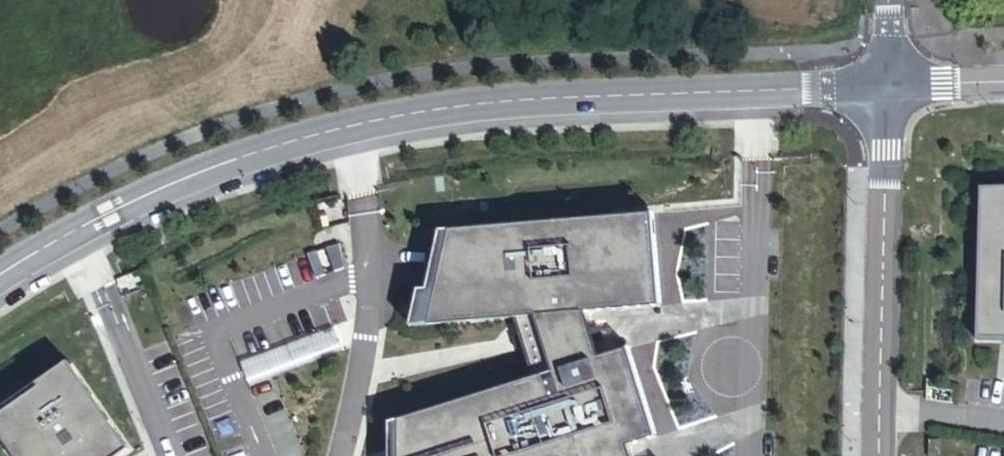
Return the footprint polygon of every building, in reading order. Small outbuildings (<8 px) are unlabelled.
[(981,187),(978,340),(1003,341),(1003,186),(981,187)] [(630,446),(657,437),(628,350),(600,358),(596,343),(604,341),(600,329),(593,331),(588,313),(661,307),(654,213),(451,230),(431,328),(517,320),(522,337),(514,339),(517,351),(525,348),(534,379),(399,420),(400,455),(633,455),(630,446)] [(431,328),(451,230),(442,231),(431,290),(420,295),(413,331),(431,328)] [(309,255),(317,278),(345,268),(337,245),(309,255)] [(287,344),(296,368),(343,351),(334,327),(287,344)] [(39,384),(41,388),(72,366),(70,363),(39,384)] [(72,366),(41,388),(0,416),(0,434),(15,455),(33,455),(36,454),(37,455),(122,455),(131,450),(72,366)] [(399,420),(392,424),(392,455),(400,455),(399,420)] [(930,439),(929,455),(940,455),(941,440),(930,439)]
